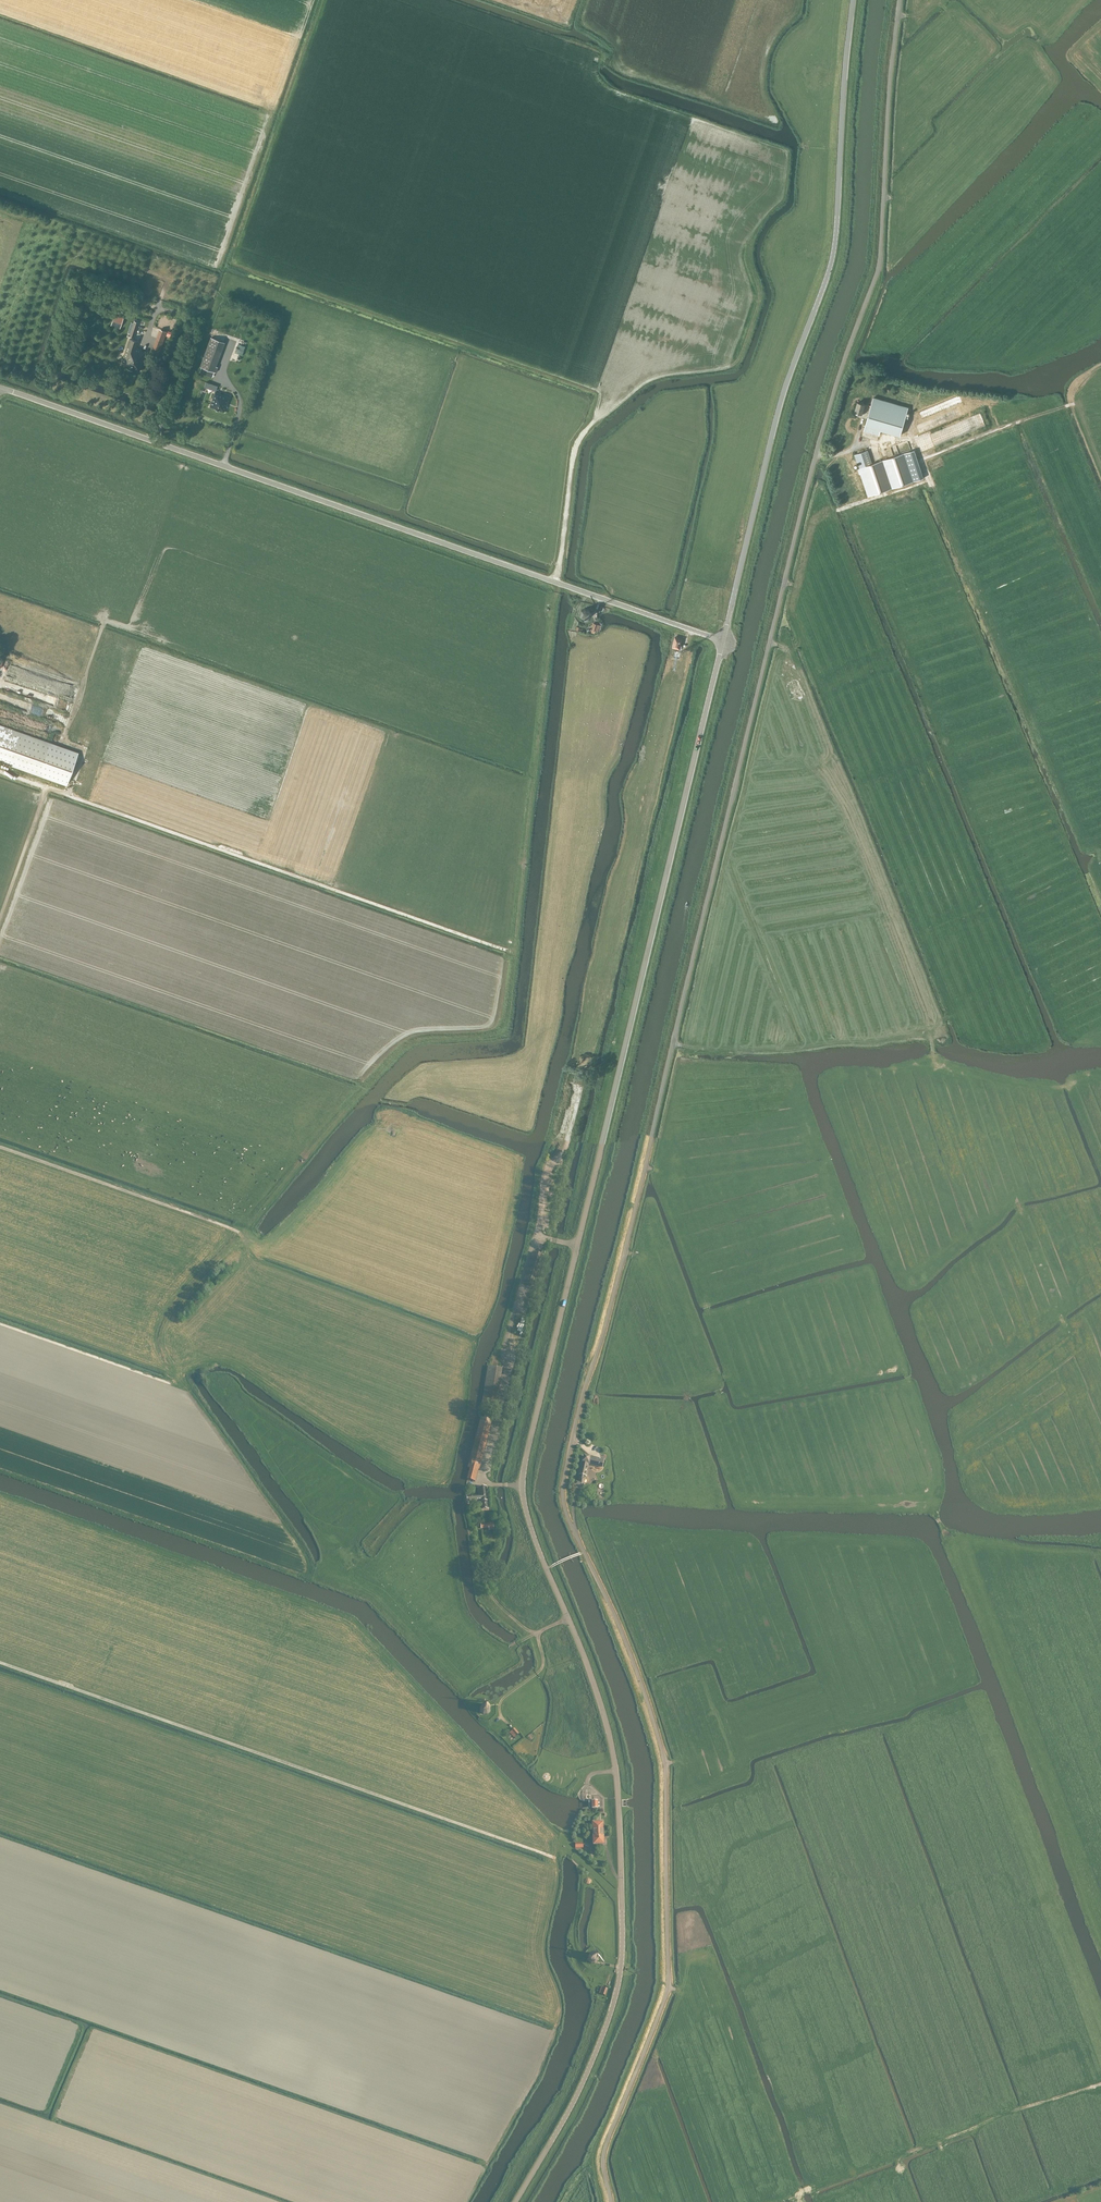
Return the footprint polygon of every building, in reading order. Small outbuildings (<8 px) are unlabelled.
[(111,326),(120,329),(125,315),(115,311),(111,326)] [(128,337),(133,339),(139,322),(134,321),(128,337)] [(152,351),(159,354),(167,331),(160,329),(152,351)] [(200,366),(216,372),(218,367),(215,366),(223,342),(211,337),(200,366)] [(121,365),(140,371),(144,360),(148,362),(151,354),(146,352),(142,350),(137,348),(139,341),(130,338),(121,365)] [(237,341),(234,358),(238,359),(239,351),(241,351),(243,342),(237,341)] [(913,402),(917,389),(906,386),(903,399),(913,402)] [(210,406),(217,409),(222,395),(215,392),(210,406)] [(217,409),(224,412),(229,397),(222,395),(217,409)] [(907,407),(873,397),(864,430),(880,435),(881,430),(899,435),(907,407)] [(862,415),(865,405),(857,402),(854,413),(862,415)] [(960,432),(982,424),(979,415),(978,420),(973,419),(972,418),(972,424),(970,420),(970,419),(969,416),(962,418),(962,420),(962,426),(959,420),(954,421),(954,428),(956,428),(956,425),(959,423),(960,426),(964,426),(961,428),(960,432)] [(935,442),(953,436),(952,433),(946,435),(944,429),(942,429),(932,432),(935,442)] [(858,468),(857,468),(859,474),(861,473),(868,496),(924,478),(914,450),(872,464),(867,450),(854,455),(858,468)] [(583,618),(587,619),(591,617),(592,613),(589,609),(585,608),(581,610),(580,615),(583,618)] [(590,632),(595,633),(596,631),(597,631),(599,625),(593,623),(592,627),(592,629),(591,629),(590,632)] [(673,646),(681,648),(682,645),(683,637),(676,636),(673,646)] [(22,683),(20,692),(50,702),(53,693),(22,683)] [(44,776),(55,745),(0,726),(0,760),(44,776)] [(84,762),(89,744),(77,741),(76,746),(81,747),(78,760),(84,762)] [(481,1408),(494,1411),(500,1367),(488,1365),(481,1408)] [(465,1477),(475,1480),(491,1419),(487,1418),(488,1416),(484,1415),(484,1417),(481,1416),(465,1477)] [(575,1486),(583,1487),(588,1464),(602,1467),(604,1459),(590,1456),(583,1454),(579,1474),(580,1474),(579,1481),(576,1480),(575,1486)] [(467,1501),(481,1500),(482,1509),(488,1509),(486,1486),(478,1486),(478,1494),(466,1495),(467,1501)] [(483,1714),(487,1714),(490,1711),(490,1706),(487,1703),(483,1703),(480,1706),(480,1711),(483,1714)] [(592,1822),(592,1844),(603,1843),(603,1821),(592,1822)] [(598,1955),(595,1952),(590,1952),(587,1955),(587,1960),(590,1963),(595,1963),(598,1959),(598,1955)] [(598,1992),(605,1994),(607,1988),(601,1986),(598,1992)]
